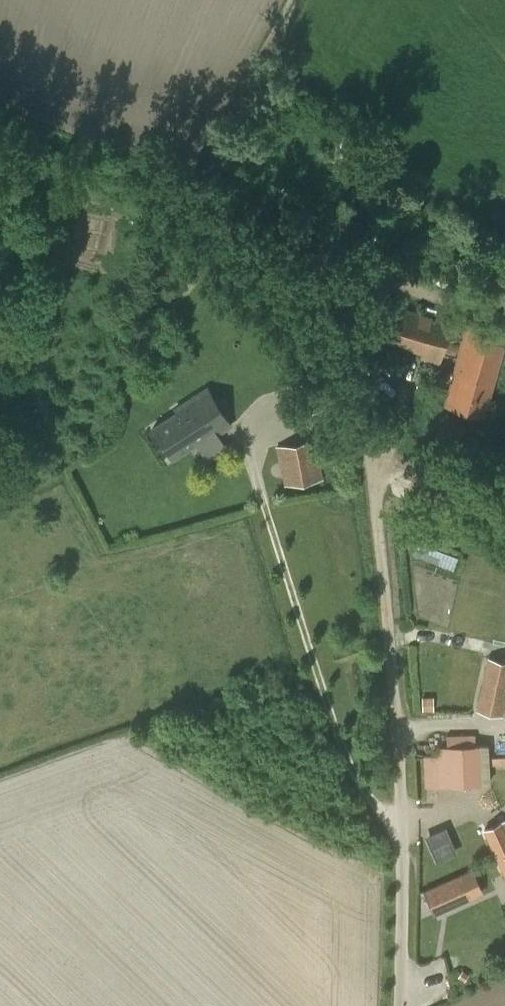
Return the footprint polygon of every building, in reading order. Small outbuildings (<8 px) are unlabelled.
[(410,351),(421,354),(419,358),(440,365),(452,321),(432,314),(396,305),(384,348),(408,355),(410,351)] [(444,403),(483,414),(504,340),(504,339),(466,327),(444,403)] [(231,426),(207,388),(174,409),(176,413),(152,428),(171,459),(196,444),(198,446),(231,426)] [(313,439),(277,447),(285,488),(322,480),(313,439)] [(477,709),(504,715),(504,662),(487,658),(477,709)] [(435,718),(438,787),(490,784),(487,725),(479,724),(478,716),(435,718)] [(483,830),(504,878),(504,820),(483,830)] [(482,891),(472,869),(424,890),(434,912),(482,891)]
